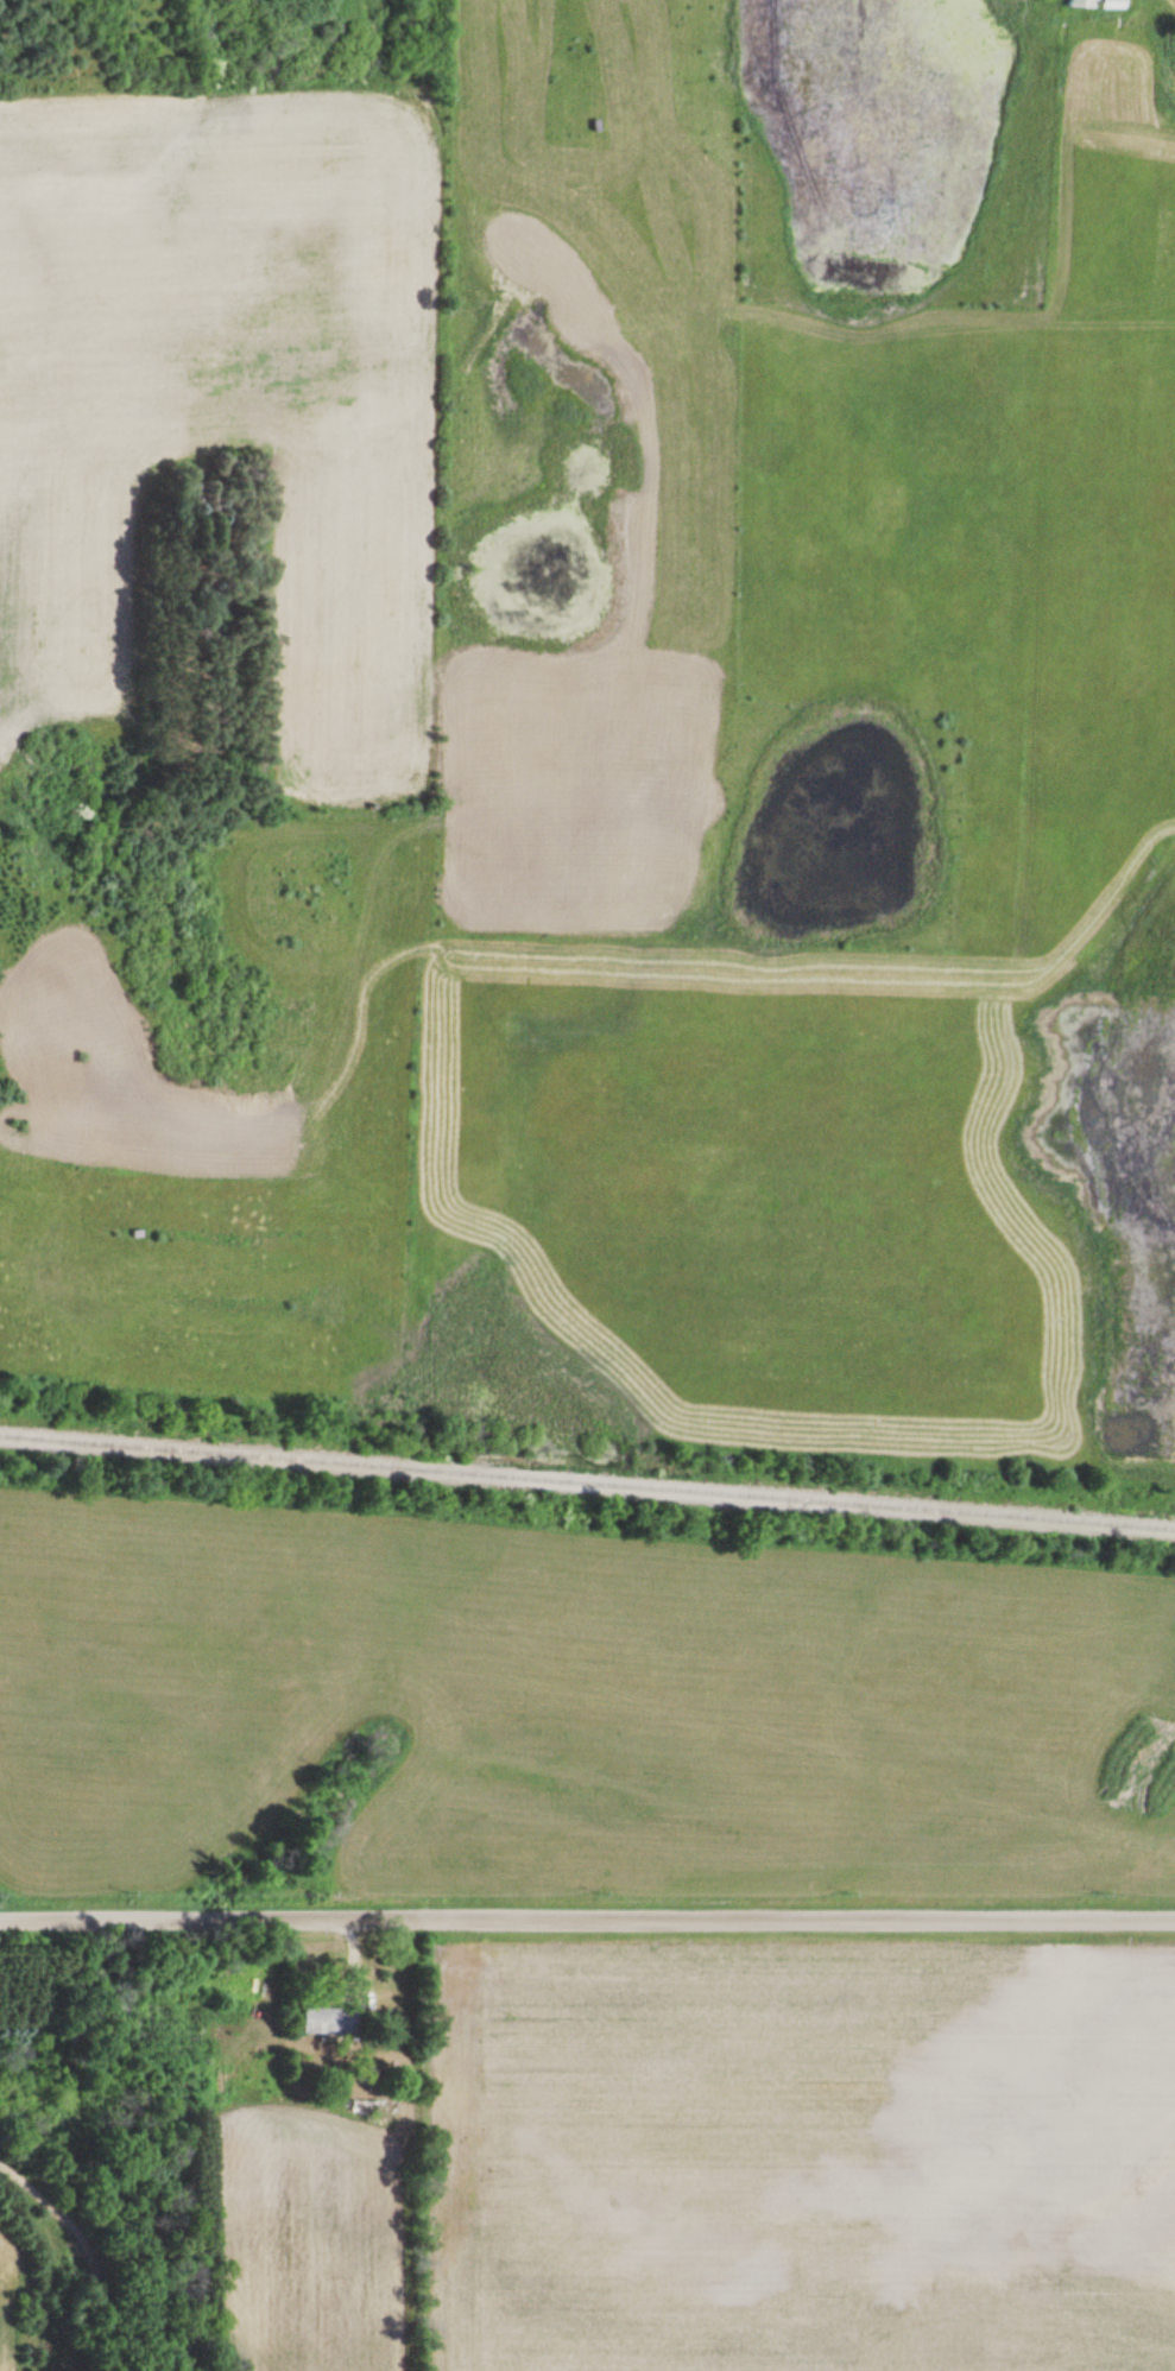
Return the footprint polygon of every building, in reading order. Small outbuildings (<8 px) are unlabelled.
[(350,2034),(350,2008),(293,2008),(293,2034),(350,2034)]
